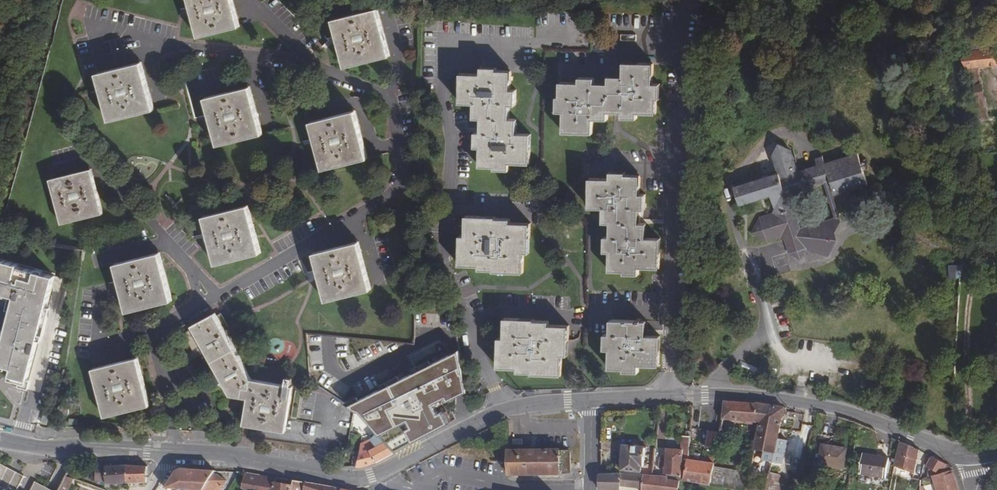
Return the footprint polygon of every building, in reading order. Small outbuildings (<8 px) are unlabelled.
[(197,35),(241,23),(235,0),(188,0),(197,35)] [(377,6),(333,17),(345,65),(389,54),(377,6)] [(966,43),(967,53),(995,50),(993,39),(966,43)] [(960,54),(970,77),(971,80),(972,82),(976,117),(987,116),(977,67),(996,64),(996,49),(995,50),(967,53),(960,54)] [(142,62),(97,74),(109,121),(155,109),(142,62)] [(580,83),(561,83),(561,98),(561,112),(564,112),(564,132),(579,131),(580,129),(593,129),(594,119),(594,116),(609,116),(609,113),(609,110),(623,110),(622,113),(622,118),(637,119),(637,114),(656,113),(656,100),(656,85),(652,85),(652,65),(638,64),(638,67),(622,67),(622,78),(622,81),(609,80),(609,84),(609,87),(595,87),(596,84),(596,79),(580,79),(580,83)] [(480,74),(460,73),(460,87),(462,87),(462,102),(472,103),(475,103),(474,117),(479,118),(482,118),(482,131),(478,131),(473,131),(473,146),(478,146),(478,164),(493,165),(507,165),(508,162),(527,162),(528,147),(524,147),(525,133),(516,133),(512,133),(513,118),(509,118),(505,118),(506,106),(509,106),(515,106),(515,91),(510,90),(511,71),(495,70),(481,70),(480,74)] [(248,88),(203,99),(215,146),(262,134),(248,88)] [(355,109),(311,119),(322,167),(367,156),(355,109)] [(774,209),(772,214),(758,218),(750,234),(766,242),(779,238),(784,241),(785,240),(789,242),(793,256),(800,260),(806,248),(812,246),(827,254),(829,250),(828,248),(830,248),(835,239),(832,230),(823,225),(813,228),(812,224),(798,228),(794,214),(796,210),(793,208),(789,194),(806,189),(810,191),(812,187),(829,181),(833,194),(867,184),(857,153),(823,164),(821,156),(814,159),(816,166),(796,173),(789,151),(777,145),(771,156),(777,174),(732,188),(738,206),(770,196),(774,209)] [(91,170),(49,181),(60,226),(102,215),(91,170)] [(609,178),(588,179),(588,194),(591,194),(591,208),(601,208),(604,208),(605,223),(608,223),(612,224),(612,237),(608,237),(604,237),(604,252),(609,252),(609,271),(624,271),(638,272),(639,269),(658,269),(658,252),(657,252),(656,239),(645,238),(643,239),(642,224),(638,224),(635,224),(635,210),(638,210),(644,210),(644,195),(639,195),(639,175),(623,175),(610,175),(609,178)] [(248,204),(203,215),(215,264),(260,252),(248,204)] [(479,217),(464,216),(463,238),(460,238),(460,250),(458,250),(457,264),(476,265),(476,268),(488,269),(489,268),(505,269),(505,272),(520,272),(520,253),(522,253),(523,238),(528,238),(528,223),(507,223),(507,220),(494,219),(493,220),(479,220),(479,217)] [(357,240),(313,252),(325,299),(370,287),(357,240)] [(785,240),(784,241),(788,254),(793,256),(789,242),(785,240)] [(158,254),(115,265),(126,313),(171,301),(158,254)] [(14,296),(0,353),(0,365),(12,368),(10,375),(15,377),(14,380),(27,384),(54,275),(41,272),(40,275),(34,274),(35,270),(16,266),(17,264),(2,260),(1,264),(0,263),(0,293),(14,296)] [(193,329),(183,335),(193,351),(202,347),(231,395),(247,399),(244,422),(286,430),(292,385),(291,385),(292,376),(286,375),(284,383),(251,378),(222,329),(226,327),(218,314),(215,316),(213,314),(192,326),(193,329)] [(519,318),(504,318),(504,338),(501,338),(501,352),(497,352),(497,369),(517,369),(517,375),(531,375),(531,373),(546,373),(545,377),(561,376),(561,356),(563,355),(564,341),(568,341),(568,326),(548,325),(548,322),(534,321),(534,323),(519,322),(519,318)] [(633,320),(609,321),(609,336),(606,336),(601,335),(601,350),(605,350),(606,368),(621,368),(636,368),(637,365),(656,365),(656,351),(654,351),(654,336),(643,336),(639,336),(639,321),(638,321),(637,319),(633,319),(633,320)] [(654,332),(662,332),(662,320),(654,320),(654,332)] [(680,341),(680,355),(690,354),(689,343),(687,343),(687,340),(680,341)] [(459,348),(347,404),(354,408),(361,410),(380,433),(380,434),(408,420),(411,425),(407,428),(413,441),(450,421),(443,409),(439,412),(434,402),(446,396),(448,399),(468,389),(459,348)] [(138,357),(93,368),(106,417),(151,405),(138,357)] [(748,424),(755,424),(757,403),(724,401),(724,405),(721,421),(744,423),(743,427),(748,427),(748,424)] [(755,426),(778,429),(783,408),(757,403),(755,424),(755,426)] [(69,407),(59,406),(58,414),(68,415),(69,407)] [(761,460),(781,464),(786,441),(776,439),(778,429),(755,426),(752,451),(763,453),(761,460)] [(708,450),(715,451),(716,449),(716,446),(718,433),(712,432),(708,450)] [(364,458),(363,465),(367,464),(371,463),(376,461),(381,458),(394,451),(380,434),(380,433),(372,439),(377,446),(370,450),(368,451),(366,452),(364,452),(364,458)] [(663,476),(683,479),(687,462),(690,438),(683,438),(682,453),(666,451),(665,462),(658,461),(658,469),(664,470),(663,476)] [(895,467),(914,474),(919,450),(900,441),(899,448),(895,467)] [(816,465),(842,469),(845,450),(820,445),(816,465)] [(621,472),(641,474),(641,468),(644,468),(646,449),(623,447),(621,472)] [(560,474),(570,473),(570,452),(560,451),(560,450),(508,451),(509,475),(560,475),(560,474)] [(886,478),(889,459),(863,454),(860,474),(886,478)] [(934,477),(953,472),(952,469),(933,457),(927,468),(930,470),(929,478),(934,477)] [(682,482),(709,487),(712,474),(710,474),(712,466),(687,462),(683,479),(682,482)] [(16,489),(24,475),(2,465),(0,464),(0,489),(16,489)] [(106,485),(125,484),(126,473),(131,473),(131,466),(107,467),(107,464),(97,464),(96,474),(93,474),(92,478),(96,478),(95,482),(106,482),(106,485)] [(125,484),(146,484),(147,475),(148,466),(131,466),(131,473),(126,473),(125,484)] [(215,474),(216,471),(183,469),(176,472),(165,489),(186,489),(205,489),(215,474)] [(274,482),(275,477),(245,471),(242,487),(248,489),(273,489),(274,482)] [(783,487),(779,475),(768,472),(764,489),(782,489),(783,487)] [(957,484),(955,478),(953,472),(934,477),(937,489),(938,489),(957,484)] [(226,482),(215,474),(205,489),(221,489),(226,482)] [(626,489),(627,476),(599,475),(600,489),(620,489),(626,489)] [(60,486),(65,488),(70,478),(65,476),(60,486)] [(627,489),(642,489),(643,478),(627,476),(626,489),(627,489)] [(678,484),(666,483),(666,480),(662,480),(652,479),(643,478),(642,489),(678,489),(678,484)] [(35,480),(31,489),(56,489),(35,480)] [(304,482),(294,480),(292,485),(274,482),(273,489),(301,489),(304,482)]
